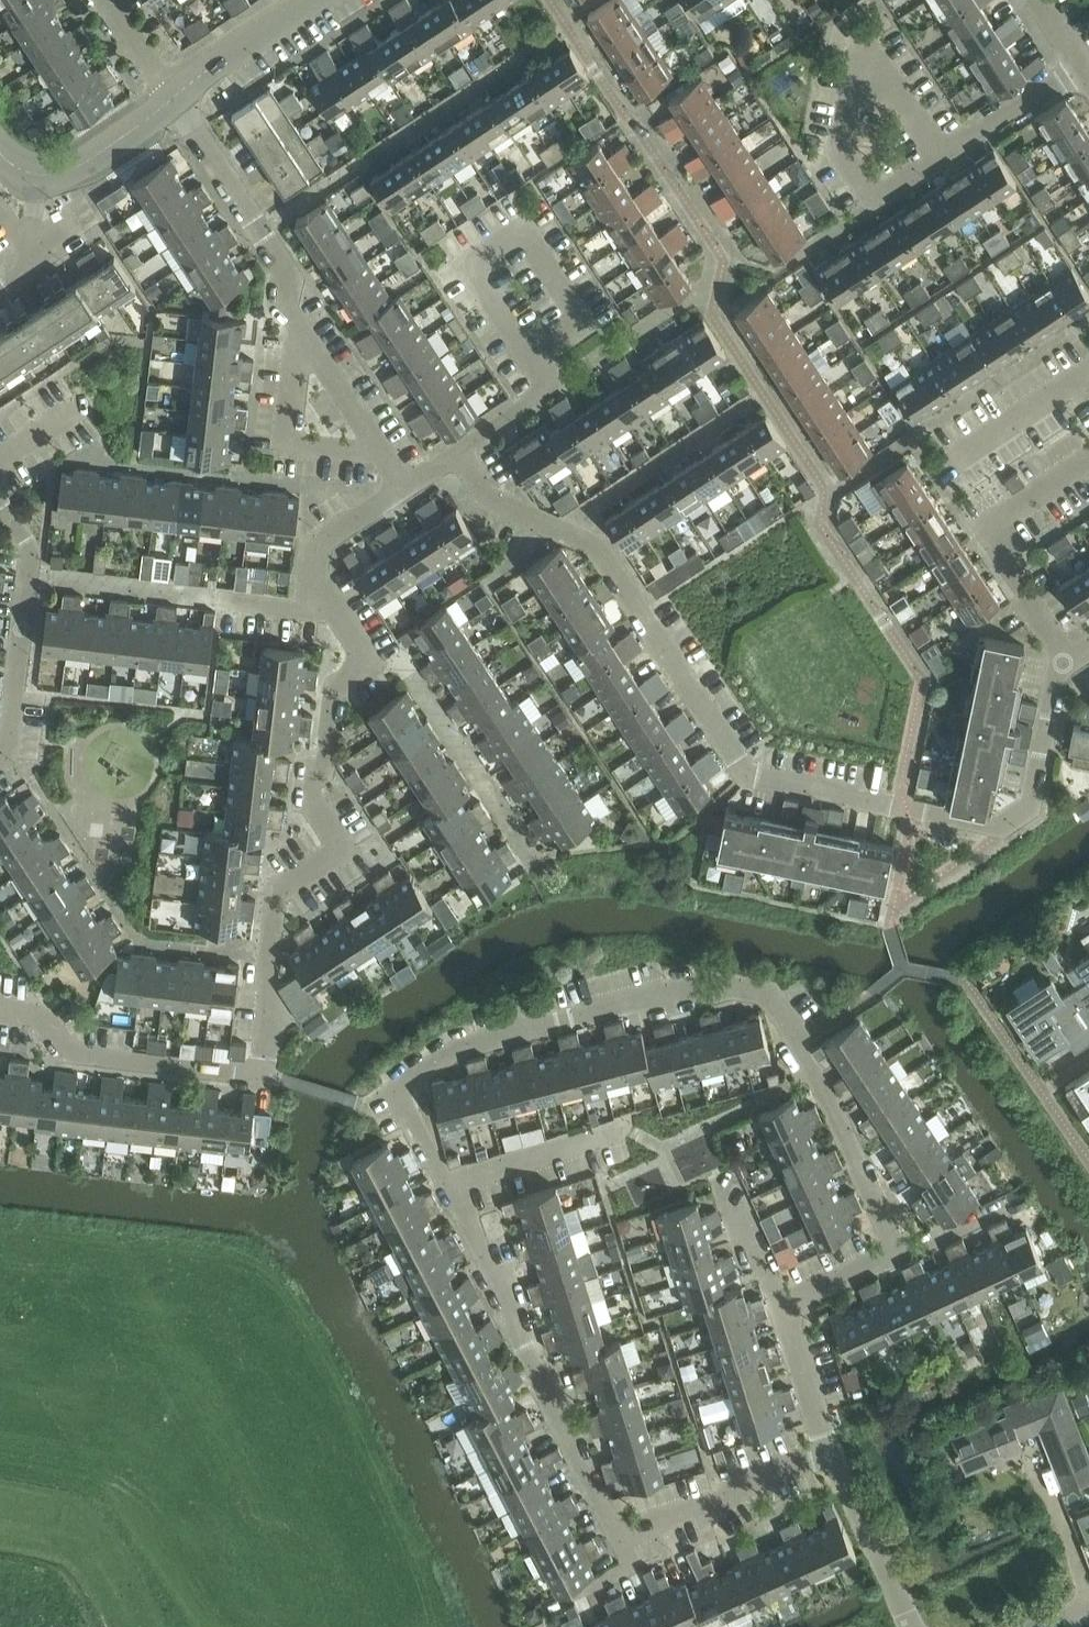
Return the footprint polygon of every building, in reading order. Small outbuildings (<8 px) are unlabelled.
[(1,4),(14,23),(49,0),(6,0),(1,4)] [(14,23),(27,43),(60,21),(54,12),(55,7),(66,0),(49,0),(14,23)] [(236,0),(227,0),(224,1),(233,15),(242,9),(236,0)] [(242,9),(251,4),(249,0),(236,0),(242,9)] [(398,4),(407,18),(416,12),(408,0),(404,0),(398,4)] [(430,9),(452,43),(473,29),(471,26),(470,27),(453,0),(444,0),(430,9)] [(470,27),(471,26),(490,14),(481,0),(453,0),(470,27)] [(490,14),(510,1),(509,0),(481,0),(490,14)] [(602,36),(634,15),(624,0),(611,0),(588,15),(602,36)] [(716,0),(686,0),(700,20),(720,7),(716,0)] [(720,7),(727,18),(747,5),(744,0),(716,0),(720,7)] [(940,19),(969,0),(928,0),(940,19)] [(940,19),(953,39),(987,16),(976,0),(969,0),(940,19)] [(665,10),(671,19),(684,10),(679,1),(665,10)] [(817,1),(808,7),(813,16),(823,10),(817,1)] [(402,28),(390,35),(413,69),(433,56),(410,22),(407,18),(398,4),(390,10),(402,28)] [(430,9),(410,22),(433,56),(452,43),(430,9)] [(684,10),(671,19),(676,28),(690,19),(684,10)] [(634,15),(602,36),(615,56),(647,35),(634,15)] [(999,24),(1004,33),(1018,24),(1012,15),(999,24)] [(202,16),(194,22),(203,36),(211,30),(202,16)] [(987,16),(953,39),(966,59),(1000,36),(987,16)] [(60,21),(27,43),(40,63),(87,32),(82,24),(71,31),(67,30),(60,21)] [(203,36),(194,22),(185,28),(194,41),(203,36)] [(359,30),(371,48),(391,79),(390,79),(392,83),(413,69),(390,35),(379,42),(368,24),(359,30)] [(1000,36),(966,59),(979,78),(1013,56),(1006,45),(1024,33),(1018,24),(1004,33),(1000,36)] [(362,54),(351,61),(371,92),(390,79),(391,79),(371,48),(359,30),(350,36),(362,54)] [(87,32),(40,63),(53,83),(86,61),(80,51),(81,47),(92,40),(87,32)] [(647,35),(615,56),(628,75),(660,54),(647,35)] [(694,55),(700,64),(714,55),(708,46),(694,55)] [(571,49),(550,62),(571,94),(592,80),(571,49)] [(328,50),(319,56),(328,70),(337,64),(328,50)] [(746,51),(738,56),(744,66),(752,61),(746,51)] [(486,52),(475,59),(481,70),(492,62),(486,52)] [(660,54),(628,75),(642,96),(673,75),(660,54)] [(1025,64),(1031,74),(1045,65),(1039,55),(1025,64)] [(328,70),(319,56),(310,62),(319,76),(328,70)] [(1013,56),(979,78),(993,99),(1027,76),(1013,56)] [(86,61),(53,83),(66,103),(113,72),(108,64),(97,71),(93,70),(86,61)] [(351,61),(331,74),(351,105),(371,92),(351,61)] [(550,62),(530,75),(551,107),(571,94),(550,62)] [(739,68),(728,75),(735,86),(746,79),(743,75),(739,68)] [(113,72),(66,103),(79,123),(113,101),(106,91),(107,87),(118,80),(113,72)] [(351,105),(331,74),(310,88),(330,118),(351,105)] [(530,75),(511,88),(531,120),(532,119),(538,128),(556,116),(550,108),(551,107),(530,75)] [(670,99),(683,120),(715,99),(702,78),(670,99)] [(232,113),(246,134),(299,99),(294,92),(280,101),(271,88),(232,113)] [(511,88),(491,101),(512,133),(531,120),(511,88)] [(1035,119),(1048,140),(1080,119),(1066,98),(1035,119)] [(299,99),(246,134),(259,154),(297,128),(289,116),(304,106),(299,99)] [(715,99),(683,120),(696,140),(728,119),(715,99)] [(491,101),(471,114),(492,146),(512,133),(491,101)] [(405,106),(393,113),(401,124),(412,117),(405,106)] [(471,114),(451,127),(472,159),(492,146),(471,114)] [(597,114),(588,120),(597,134),(606,128),(597,114)] [(659,123),(665,132),(679,123),(673,114),(659,123)] [(728,119),(696,140),(709,160),(741,139),(728,119)] [(1048,140),(1061,159),(1088,141),(1088,133),(1080,119),(1048,140)] [(597,134),(588,120),(579,126),(588,139),(597,134)] [(679,123),(665,132),(671,141),(685,132),(679,123)] [(451,127),(431,140),(452,172),(472,159),(451,127)] [(297,128),(259,154),(272,174),(325,139),(320,132),(306,141),(297,128)] [(325,139),(272,174),(286,194),(324,169),(316,156),(330,146),(325,139)] [(741,139),(709,160),(722,179),(754,158),(741,139)] [(431,140),(411,153),(432,185),(452,172),(431,140)] [(557,140),(549,146),(558,160),(566,154),(557,140)] [(1061,159),(1074,179),(1088,170),(1088,141),(1061,159)] [(568,165),(581,186),(613,165),(599,144),(568,165)] [(612,153),(617,162),(631,153),(625,144),(612,153)] [(558,160),(549,146),(540,152),(549,166),(558,160)] [(1006,155),(1011,164),(1025,155),(1019,146),(1006,155)] [(994,150),(974,163),(996,197),(1016,184),(994,150)] [(411,153),(392,166),(412,198),(432,185),(411,153)] [(631,153),(617,162),(613,165),(581,186),(594,205),(626,185),(619,173),(637,161),(631,153)] [(686,163),(691,172),(705,163),(699,154),(686,163)] [(1025,155),(1011,164),(1017,173),(1031,164),(1025,155)] [(134,182),(147,203),(181,181),(175,171),(177,167),(171,158),(134,182)] [(754,158),(722,179),(736,199),(767,178),(754,158)] [(705,163),(691,172),(697,180),(711,171),(705,163)] [(974,163),(954,176),(976,210),(996,197),(974,163)] [(412,198),(392,166),(371,180),(392,212),(412,198)] [(518,166),(509,172),(518,186),(527,180),(518,166)] [(1074,179),(1087,199),(1088,198),(1088,170),(1074,179)] [(518,186),(509,172),(500,178),(509,192),(518,186)] [(954,176),(934,189),(956,223),(976,210),(954,176)] [(767,178),(736,199),(749,219),(780,198),(767,178)] [(181,181),(147,203),(160,223),(208,192),(202,184),(191,191),(187,190),(181,181)] [(351,193),(361,208),(375,199),(365,184),(351,193)] [(626,185),(594,205),(607,225),(657,192),(651,184),(633,195),(626,185)] [(1032,195),(1037,204),(1051,194),(1045,186),(1032,195)] [(804,198),(810,207),(824,198),(818,189),(804,198)] [(934,189),(914,202),(936,236),(956,223),(934,189)] [(208,192),(160,223),(173,243),(207,220),(201,211),(202,207),(213,200),(208,192)] [(478,192),(469,198),(478,212),(487,206),(478,192)] [(657,192),(607,225),(620,245),(652,224),(645,213),(663,201),(657,192)] [(712,202),(717,211),(731,202),(725,193),(712,202)] [(108,194),(98,201),(103,209),(114,203),(108,194)] [(1051,194),(1037,204),(1043,212),(1057,203),(1051,194)] [(478,212),(469,198),(460,204),(469,218),(478,212)] [(780,198),(749,219),(762,239),(793,218),(780,198)] [(824,198),(810,207),(816,216),(830,207),(824,198)] [(296,222),(309,242),(341,221),(328,201),(296,222)] [(731,202),(717,211),(723,220),(737,211),(731,202)] [(914,202),(894,215),(917,249),(936,236),(914,202)] [(1042,222),(1033,208),(1024,214),(1033,228),(1042,222)] [(369,219),(374,228),(388,219),(382,210),(369,219)] [(894,215),(874,229),(897,262),(917,249),(894,215)] [(438,218),(430,224),(439,238),(447,232),(438,218)] [(793,218),(762,239),(775,259),(807,239),(793,218)] [(388,219),(374,228),(380,237),(394,228),(388,219)] [(207,220),(173,243),(186,262),(234,231),(228,223),(217,231),(213,230),(207,220)] [(341,221),(309,242),(323,262),(354,241),(341,221)] [(652,224),(620,245),(633,265),(665,244),(669,241),(683,232),(677,223),(659,235),(652,224)] [(439,238),(430,224),(421,230),(430,244),(439,238)] [(1058,234),(1063,243),(1077,234),(1071,225),(1058,234)] [(1045,228),(1036,233),(1045,247),(1054,241),(1045,228)] [(874,229),(855,242),(877,276),(897,262),(874,229)] [(1001,229),(992,235),(1001,249),(1010,243),(1001,229)] [(234,231),(186,262),(199,282),(233,260),(227,251),(228,247),(239,240),(234,231)] [(683,232),(669,241),(675,250),(689,241),(683,232)] [(1077,234),(1063,243),(1069,252),(1083,243),(1077,234)] [(1001,249),(992,235),(983,241),(993,254),(1001,249)] [(354,241),(323,262),(336,282),(367,261),(354,241)] [(855,242),(835,255),(857,288),(877,276),(855,242)] [(665,244),(633,265),(646,285),(678,264),(665,244)] [(1014,248),(1005,254),(1014,268),(1023,262),(1014,248)] [(94,250),(86,255),(92,265),(100,260),(94,250)] [(395,259),(400,268),(414,259),(408,250),(395,259)] [(1014,268),(1005,254),(996,260),(1005,274),(1014,268)] [(92,265),(86,255),(78,260),(84,271),(92,265)] [(857,288),(835,255),(814,268),(836,302),(857,288)] [(961,255),(953,261),(962,275),(970,269),(961,255)] [(115,257),(95,270),(117,302),(136,290),(115,257)] [(414,259),(400,268),(406,276),(420,267),(414,259)] [(233,260),(199,282),(213,303),(212,307),(226,309),(227,294),(250,279),(244,269),(239,269),(233,260)] [(367,261),(336,282),(349,302),(380,281),(367,261)] [(962,275),(953,261),(944,267),(953,280),(962,275)] [(678,264),(646,285),(660,305),(692,284),(678,264)] [(1051,282),(1072,314),(1088,302),(1088,294),(1072,268),(1051,282)] [(95,270),(76,282),(96,312),(95,313),(97,316),(117,302),(95,270)] [(57,288),(64,283),(57,273),(50,278),(57,288)] [(974,274),(965,280),(974,294),(983,288),(974,274)] [(799,288),(805,297),(819,288),(813,279),(799,288)] [(974,294),(965,280),(957,286),(966,300),(974,294)] [(45,281),(38,285),(45,296),(52,291),(45,281)] [(380,281),(349,302),(362,323),(370,318),(369,317),(393,301),(393,300),(380,281)] [(922,281),(913,287),(922,301),(931,295),(922,281)] [(76,282),(58,294),(77,324),(78,324),(95,313),(96,312),(76,282)] [(156,282),(145,289),(151,298),(162,291),(156,282)] [(1051,282),(1032,295),(1052,327),(1072,314),(1051,282)] [(922,301),(913,287),(904,293),(913,306),(922,301)] [(819,288),(805,297),(811,306),(825,296),(819,288)] [(736,313),(750,333),(781,312),(768,292),(736,313)] [(58,294),(39,307),(60,340),(80,327),(78,324),(77,324),(58,294)] [(369,317),(370,318),(382,337),(414,316),(400,295),(393,300),(393,301),(369,317)] [(1032,295),(1012,308),(1032,340),(1052,327),(1032,295)] [(19,313),(26,308),(19,298),(12,302),(19,313)] [(935,301),(926,306),(935,320),(944,314),(935,301)] [(622,310),(631,324),(640,318),(631,304),(622,310)] [(8,305),(0,310),(7,321),(15,316),(8,305)] [(450,306),(443,311),(449,320),(456,315),(450,306)] [(935,320),(926,306),(917,312),(926,326),(935,320)] [(39,307),(20,319),(39,349),(38,350),(40,353),(60,340),(39,307)] [(202,315),(200,340),(240,344),(241,333),(246,331),(247,320),(225,318),(226,309),(212,307),(211,316),(202,315)] [(882,307),(873,313),(882,327),(891,321),(882,307)] [(1012,308),(992,321),(1013,353),(1032,340),(1012,308)] [(781,312),(750,333),(763,353),(794,332),(781,312)] [(882,327),(873,313),(864,319),(874,333),(882,327)] [(414,316),(382,337),(395,356),(427,336),(414,316)] [(20,319),(1,332),(21,361),(24,359),(38,350),(39,349),(20,319)] [(825,328),(831,336),(845,327),(839,319),(825,328)] [(704,320),(683,333),(705,367),(726,354),(704,320)] [(992,321),(972,334),(993,366),(1013,353),(992,321)] [(110,334),(105,326),(96,332),(101,340),(110,334)] [(845,327),(831,336),(837,345),(851,336),(845,327)] [(895,327),(886,332),(895,346),(904,340),(895,327)] [(358,340),(364,348),(378,339),(372,331),(358,340)] [(0,332),(0,371),(2,374),(3,373),(17,364),(22,372),(30,367),(24,359),(21,361),(1,332),(0,332)] [(794,332),(763,353),(776,373),(807,352),(794,332)] [(895,346),(886,332),(877,338),(886,352),(895,346)] [(683,333),(663,346),(686,380),(705,367),(683,333)] [(972,334),(952,347),(973,379),(993,366),(972,334)] [(390,388),(404,379),(408,376),(440,355),(427,336),(395,356),(402,367),(384,379),(390,388)] [(470,336),(461,342),(467,351),(476,345),(470,336)] [(378,339),(364,348),(370,357),(383,348),(378,339)] [(200,340),(197,363),(253,370),(254,360),(241,359),(238,355),(240,344),(200,340)] [(643,360),(648,368),(649,368),(666,393),(667,393),(686,380),(663,346),(643,360)] [(952,347),(932,360),(953,392),(973,379),(952,347)] [(807,352),(776,373),(789,393),(820,372),(807,352)] [(396,397),(414,385),(421,396),(453,375),(440,355),(408,376),(404,379),(390,388),(396,397)] [(626,357),(617,363),(626,377),(635,371),(626,357)] [(851,367),(857,376),(871,367),(865,358),(851,367)] [(151,359),(150,369),(161,370),(163,360),(151,359)] [(932,360),(913,373),(933,405),(953,392),(932,360)] [(197,363),(194,387),(234,391),(236,380),(239,378),(252,379),(253,370),(197,363)] [(626,377),(617,363),(609,369),(618,382),(626,377)] [(27,380),(35,374),(30,367),(22,372),(27,380)] [(871,367),(857,376),(863,385),(877,376),(871,367)] [(648,368),(629,381),(650,413),(671,399),(667,393),(666,393),(649,368),(648,368)] [(820,372),(789,393),(802,413),(833,392),(820,372)] [(933,405),(913,373),(892,387),(913,418),(933,405)] [(453,375),(421,396),(434,416),(466,395),(453,375)] [(750,391),(741,377),(732,383),(741,397),(750,391)] [(629,381),(609,394),(630,426),(650,413),(629,381)] [(148,382),(147,396),(159,397),(160,383),(148,382)] [(725,382),(718,387),(724,396),(731,391),(725,382)] [(194,387),(191,410),(248,417),(249,407),(236,406),(233,402),(234,391),(194,387)] [(833,392),(802,413),(815,432),(846,412),(833,392)] [(609,394),(590,407),(610,439),(630,426),(609,394)] [(466,395),(434,416),(448,437),(480,416),(466,395)] [(567,396),(558,402),(567,416),(576,410),(567,396)] [(710,398),(701,404),(710,417),(719,412),(710,398)] [(877,407),(883,416),(897,406),(891,398),(877,407)] [(567,416),(558,402),(549,408),(558,421),(567,416)] [(710,417),(701,404),(692,409),(701,423),(710,417)] [(897,406),(883,416),(889,424),(903,415),(897,406)] [(590,407),(570,420),(591,452),(610,439),(590,407)] [(191,410),(189,434),(229,439),(230,427),(233,425),(246,426),(248,417),(191,410)] [(410,419),(416,428),(430,419),(424,410),(410,419)] [(846,412),(815,432),(828,452),(859,431),(846,412)] [(766,415),(746,428),(766,460),(787,446),(766,415)] [(430,419),(416,428),(422,437),(436,428),(430,419)] [(570,420),(551,432),(550,433),(567,458),(566,459),(570,465),(591,452),(570,420)] [(545,424),(525,438),(547,472),(566,459),(567,458),(550,433),(551,432),(545,424)] [(746,428),(726,441),(746,473),(766,460),(746,428)] [(859,431),(828,452),(841,473),(873,452),(859,431)] [(229,439),(189,434),(186,458),(230,464),(231,453),(228,450),(229,439)] [(547,472),(525,438),(504,451),(526,485),(547,472)] [(726,441),(706,454),(727,486),(746,473),(726,441)] [(140,453),(153,454),(154,444),(141,443),(140,453)] [(650,457),(644,447),(631,457),(636,466),(650,457)] [(706,454),(686,467),(707,499),(727,486),(706,454)] [(885,505),(889,502),(921,482),(907,461),(872,484),(885,505)] [(686,467),(667,480),(687,512),(707,499),(686,467)] [(58,511),(82,514),(87,470),(78,469),(74,473),(62,471),(58,511)] [(87,470),(82,514),(106,517),(111,477),(99,476),(97,471),(87,470)] [(1018,471),(1005,480),(1013,492),(1026,483),(1018,471)] [(111,477),(106,517),(129,520),(135,475),(125,474),(122,478),(111,477)] [(135,475),(129,520),(153,523),(158,482),(146,481),(144,477),(135,475)] [(817,492),(808,478),(799,484),(808,498),(817,492)] [(158,482),(153,523),(177,525),(182,481),(172,480),(169,484),(158,482)] [(667,480),(646,493),(667,525),(687,512),(667,480)] [(182,481),(177,525),(200,528),(205,488),(194,487),(191,482),(182,481)] [(921,482),(889,502),(902,522),(934,502),(921,482)] [(205,488),(200,528),(224,531),(229,487),(219,485),(216,489),(205,488)] [(229,487),(224,531),(247,534),(252,494),(241,492),(239,488),(229,487)] [(571,489),(562,495),(571,508),(580,503),(571,489)] [(252,494),(247,534),(271,536),(276,492),(266,491),(263,495),(252,494)] [(276,492),(271,536),(295,539),(300,499),(288,498),(286,493),(276,492)] [(646,493),(626,506),(647,538),(667,525),(646,493)] [(571,508),(562,495),(553,500),(562,514),(571,508)] [(433,498),(424,504),(433,517),(442,512),(433,498)] [(776,499),(767,504),(776,518),(785,513),(776,499)] [(934,502),(902,522),(915,542),(947,521),(934,502)] [(433,517),(424,504),(415,509),(425,523),(433,517)] [(776,518),(767,504),(758,510),(767,524),(776,518)] [(647,538),(626,506),(606,520),(627,552),(647,538)] [(457,508),(436,522),(457,554),(478,540),(457,508)] [(838,524),(844,532),(858,523),(852,515),(838,524)] [(947,521),(915,542),(928,562),(960,541),(947,521)] [(436,522),(416,535),(437,567),(457,554),(436,522)] [(858,523),(844,532),(850,541),(863,532),(858,523)] [(393,524),(385,530),(394,544),(403,538),(393,524)] [(736,525),(728,531),(737,544),(745,539),(736,525)] [(394,544),(385,530),(376,536),(385,549),(394,544)] [(737,544),(728,531),(719,536),(728,550),(737,544)] [(1067,534),(1058,539),(1067,553),(1076,547),(1067,534)] [(416,535),(397,548),(417,580),(437,567),(416,535)] [(1067,553),(1058,539),(1049,545),(1058,559),(1067,553)] [(960,541),(928,562),(941,582),(973,561),(960,541)] [(528,569),(541,589),(575,567),(561,546),(528,569)] [(96,548),(95,560),(107,561),(108,549),(96,548)] [(397,548),(377,561),(398,593),(417,580),(397,548)] [(344,556),(353,570),(356,575),(377,606),(398,593),(377,561),(366,568),(354,550),(344,556)] [(697,551),(688,557),(697,571),(706,565),(697,551)] [(143,553),(142,565),(154,567),(155,555),(143,553)] [(53,554),(51,566),(63,568),(65,556),(53,554)] [(864,563),(870,572),(884,563),(878,554),(864,563)] [(697,571),(688,557),(679,563),(688,576),(697,571)] [(190,559),(189,571),(201,572),(202,560),(190,559)] [(107,561),(95,560),(93,571),(105,573),(107,561)] [(973,561),(941,582),(954,602),(986,581),(973,561)] [(884,563),(870,572),(876,581),(890,572),(884,563)] [(154,567),(142,565),(141,577),(153,578),(154,567)] [(238,565),(236,576),(248,578),(249,566),(238,565)] [(1079,572),(1088,587),(1088,566),(1079,572)] [(575,567),(541,589),(554,609),(588,587),(575,567)] [(280,569),(278,581),(290,583),(292,571),(280,569)] [(201,572),(189,571),(188,583),(200,584),(201,572)] [(1079,572),(1059,586),(1081,620),(1088,614),(1088,587),(1079,572)] [(248,578),(236,576),(235,588),(247,590),(248,578)] [(656,577),(648,583),(657,597),(666,591),(656,577)] [(986,581),(954,602),(968,623),(1000,602),(986,581)] [(449,584),(440,590),(446,598),(454,592),(449,584)] [(588,587),(554,609),(567,629),(601,607),(588,587)] [(488,592),(476,600),(482,610),(494,602),(489,594),(488,592)] [(502,602),(508,611),(522,602),(516,593),(502,602)] [(42,649),(67,652),(74,595),(64,594),(63,608),(59,610),(47,609),(42,649)] [(890,603),(896,612),(910,603),(904,594),(890,603)] [(74,595),(67,652),(91,654),(95,615),(84,613),(82,610),(83,596),(74,595)] [(95,615),(91,654),(114,657),(121,601),(111,600),(110,613),(107,616),(95,615)] [(121,601),(114,657),(138,660),(143,620),(132,619),(129,615),(131,602),(121,601)] [(522,602),(508,611),(514,620),(527,611),(522,602)] [(910,603),(896,612),(902,621),(916,612),(910,603)] [(421,638),(427,647),(461,624),(447,604),(400,635),(406,644),(417,637),(421,638)] [(143,620),(138,660),(161,663),(168,606),(159,605),(157,619),(154,621),(143,620)] [(168,606),(161,663),(185,665),(190,625),(179,624),(176,621),(178,607),(168,606)] [(601,607),(567,629),(580,648),(580,649),(606,632),(606,633),(615,628),(601,607)] [(190,625),(185,665),(210,668),(216,612),(206,611),(204,624),(201,627),(190,625)] [(421,668),(427,676),(474,645),(461,624),(427,647),(433,656),(432,661),(421,668)] [(922,624),(909,632),(918,645),(931,637),(922,624)] [(617,640),(623,649),(637,640),(631,631),(617,640)] [(580,649),(580,648),(573,652),(587,673),(619,652),(606,633),(606,632),(580,649)] [(528,642),(534,651),(548,642),(542,633),(528,642)] [(954,760),(945,803),(990,812),(1005,741),(1014,742),(1012,746),(1028,750),(1029,742),(1025,742),(1029,725),(1032,726),(1035,719),(1019,715),(1018,720),(1010,717),(1024,645),(980,636),(970,679),(976,680),(969,714),(952,710),(949,724),(966,727),(959,761),(954,760)] [(637,640),(623,649),(629,658),(643,649),(637,640)] [(548,642),(534,651),(540,660),(553,651),(548,642)] [(921,651),(927,660),(941,651),(935,642),(921,651)] [(474,645),(427,676),(432,684),(443,677),(447,677),(453,687),(487,664),(474,645)] [(264,647),(261,671),(317,678),(319,668),(306,667),(303,663),(304,651),(264,647)] [(941,651),(927,660),(932,666),(945,657),(941,651)] [(619,652),(587,673),(600,693),(632,672),(619,652)] [(945,657),(932,666),(938,675),(951,666),(945,657)] [(533,662),(523,669),(530,679),(540,673),(533,662)] [(447,707),(453,715),(500,684),(487,664),(453,687),(459,696),(458,700),(447,707)] [(217,666),(215,678),(229,680),(231,668),(217,666)] [(261,671),(258,695),(299,699),(300,688),(303,686),(316,687),(317,678),(261,671)] [(643,680),(649,689),(663,680),(657,671),(643,680)] [(632,672),(600,693),(613,712),(645,692),(632,672)] [(663,680),(649,689),(655,698),(669,689),(663,680)] [(87,681),(86,693),(97,694),(98,682),(87,681)] [(500,684),(453,715),(458,723),(469,716),(473,717),(480,727),(486,723),(485,723),(513,704),(512,703),(500,684)] [(370,714),(383,735),(417,712),(411,703),(413,698),(407,689),(370,714)] [(645,692),(613,712),(626,732),(658,712),(645,692)] [(258,695),(256,718),(312,725),(313,715),(300,714),(297,710),(299,699),(258,695)] [(478,742),(484,752),(532,720),(518,699),(512,703),(513,704),(485,723),(486,723),(492,733),(478,742)] [(1022,701),(1020,708),(1036,711),(1038,704),(1022,701)] [(1036,711),(1020,708),(1019,715),(1035,719),(1036,711)] [(564,710),(554,716),(562,728),(572,722),(564,710)] [(683,711),(669,720),(675,728),(689,719),(683,711)] [(1084,711),(1081,726),(1074,724),(1069,749),(1076,750),(1073,763),(1088,766),(1088,713),(1084,711)] [(417,712),(383,735),(396,755),(434,730),(428,722),(423,722),(417,712)] [(658,712),(626,732),(639,752),(671,731),(658,712)] [(256,718),(253,741),(253,742),(276,744),(275,746),(293,748),(294,735),(298,733),(311,734),(312,725),(256,718)] [(689,719),(675,728),(681,737),(695,728),(689,719)] [(353,720),(343,726),(349,735),(359,728),(353,720)] [(532,720),(484,752),(490,761),(504,752),(511,762),(545,740),(532,720)] [(434,730),(396,755),(409,774),(443,752),(437,743),(439,738),(434,730)] [(671,731),(639,752),(652,772),(684,751),(671,731)] [(235,739),(233,763),(289,770),(290,760),(277,759),(274,756),(275,746),(276,744),(253,742),(253,741),(235,739)] [(504,782),(510,792),(558,760),(545,740),(511,762),(518,773),(504,782)] [(1012,746),(1011,754),(1027,757),(1028,750),(1012,746)] [(695,759),(701,768),(715,759),(709,750),(695,759)] [(684,751),(652,772),(665,792),(697,771),(684,751)] [(443,752),(409,774),(423,794),(460,770),(455,761),(450,761),(443,752)] [(1027,757),(1011,754),(1010,761),(1025,764),(1027,757)] [(715,759),(701,768),(707,777),(721,768),(715,759)] [(558,760),(510,792),(516,801),(530,792),(537,802),(571,780),(558,760)] [(233,763),(230,787),(270,792),(272,780),(275,778),(288,779),(289,770),(233,763)] [(921,766),(919,775),(935,778),(937,769),(921,766)] [(346,776),(351,784),(362,777),(357,769),(346,776)] [(423,794),(435,813),(436,814),(460,798),(460,799),(470,793),(463,782),(465,778),(460,770),(423,794)] [(697,771),(665,792),(679,812),(710,792),(697,771)] [(935,778),(919,775),(917,784),(933,788),(935,778)] [(362,777),(351,784),(356,792),(367,785),(362,777)] [(530,822),(536,831),(584,799),(571,780),(537,802),(544,812),(530,822)] [(230,787),(227,811),(283,817),(285,807),(271,806),(269,803),(270,792),(230,787)] [(34,806),(28,797),(14,806),(6,795),(0,799),(0,829),(34,806)] [(436,814),(435,813),(425,819),(439,840),(486,809),(481,801),(470,809),(466,808),(460,799),(460,798),(436,814)] [(781,814),(789,815),(792,799),(785,798),(781,814)] [(584,799),(536,831),(542,840),(556,831),(564,842),(597,820),(584,799)] [(792,799),(789,815),(796,817),(799,801),(792,799)] [(1075,807),(1084,820),(1088,816),(1088,802),(1087,799),(1075,807)] [(884,891),(885,886),(893,846),(822,831),(822,822),(827,823),(830,807),(823,807),(823,810),(805,806),(806,803),(799,801),(796,817),(801,818),(797,826),(726,811),(717,856),(760,865),(761,860),(795,867),(791,884),(804,887),(808,870),(842,877),(841,882),(884,891)] [(0,829),(0,858),(5,855),(5,854),(33,835),(32,834),(26,825),(40,816),(34,806),(0,829)] [(827,823),(834,825),(838,809),(830,807),(827,823)] [(372,816),(377,824),(388,817),(383,809),(372,816)] [(486,809),(439,840),(452,860),(485,838),(479,829),(480,824),(491,817),(486,809)] [(838,809),(834,825),(841,826),(845,810),(838,809)] [(227,811),(225,833),(224,834),(247,837),(247,838),(264,840),(266,828),(269,825),(282,827),(283,817),(227,811)] [(388,817),(377,824),(382,832),(393,824),(388,817)] [(631,818),(621,835),(632,842),(650,840),(639,822),(631,818)] [(5,854),(5,855),(18,874),(65,842),(60,834),(49,842),(45,841),(38,831),(32,834),(33,835),(5,854)] [(207,831),(201,879),(241,884),(243,873),(246,870),(259,872),(262,853),(249,851),(246,848),(247,838),(247,837),(224,834),(225,833),(207,831)] [(485,838),(452,860),(465,880),(512,849),(507,841),(496,848),(492,847),(485,838)] [(65,842),(18,874),(31,894),(64,871),(58,862),(59,858),(71,851),(65,842)] [(512,849),(465,880),(478,901),(512,879),(506,868),(506,864),(518,857),(512,849)] [(389,870),(382,876),(413,923),(433,909),(411,876),(401,882),(397,881),(389,870)] [(64,871),(31,894),(44,914),(92,882),(86,874),(75,882),(71,881),(64,871)] [(723,887),(733,889),(736,873),(727,871),(723,887)] [(736,873),(733,889),(742,891),(745,875),(736,873)] [(380,896),(371,902),(393,936),(413,923),(382,876),(373,881),(381,892),(380,896)] [(201,879),(199,903),(255,909),(256,900),(243,898),(240,895),(241,884),(201,879)] [(92,882),(44,914),(57,933),(90,911),(84,902),(85,898),(97,890),(92,882)] [(350,897),(342,902),(373,949),(393,936),(371,902),(361,908),(357,908),(350,897)] [(847,913),(857,915),(860,899),(851,897),(847,913)] [(860,899),(857,915),(866,917),(869,901),(860,899)] [(340,922),(331,928),(353,962),(373,949),(342,902),(334,907),(341,918),(340,922)] [(255,909),(199,903),(196,927),(236,932),(237,920),(241,917),(254,919),(255,909)] [(90,911),(57,933),(70,953),(118,922),(112,914),(101,921),(97,921),(90,911)] [(9,913),(1,918),(7,927),(15,922),(9,913)] [(118,922),(70,953),(83,974),(108,958),(117,952),(110,942),(111,937),(123,930),(118,922)] [(310,923),(302,928),(333,975),(353,962),(331,928),(322,934),(317,934),(310,923)] [(302,972),(309,984),(313,989),(313,988),(333,975),(302,928),(294,933),(301,944),(300,948),(290,955),(302,972)] [(22,931),(11,939),(16,946),(27,939),(22,931)] [(437,938),(427,945),(431,951),(435,957),(445,950),(437,938)] [(423,939),(416,944),(424,956),(431,951),(427,945),(423,939)] [(117,952),(108,958),(117,972),(115,995),(139,998),(144,954),(135,953),(131,957),(119,955),(117,952)] [(144,954),(139,998),(163,1001),(167,961),(156,960),(154,955),(144,954)] [(1054,954),(1044,961),(1052,973),(1062,966),(1054,954)] [(1080,961),(1088,975),(1088,955),(1080,961)] [(167,961),(163,1001),(186,1004),(192,960),(182,958),(178,962),(167,961)] [(192,960),(186,1004),(210,1007),(215,967),(204,965),(201,961),(192,960)] [(215,967),(210,1007),(234,1010),(240,965),(229,964),(226,968),(215,967)] [(400,969),(390,976),(397,987),(407,980),(400,969)] [(279,987),(286,999),(309,984),(302,972),(279,987)] [(1076,987),(1088,1006),(1088,979),(1076,987)] [(1076,987),(1062,997),(1051,980),(1010,1007),(1040,1053),(1066,1036),(1075,1051),(1088,1042),(1088,1006),(1076,987)] [(309,984),(286,999),(293,1010),(317,994),(313,988),(313,989),(309,984)] [(317,994),(293,1010),(301,1021),(324,1006),(317,994)] [(719,1011),(710,1013),(724,1068),(747,1062),(737,1023),(726,1026),(723,1024),(719,1011)] [(702,1032),(691,1035),(701,1074),(724,1068),(710,1013),(701,1016),(704,1029),(702,1032)] [(748,1020),(737,1023),(747,1062),(771,1056),(760,1013),(749,1015),(748,1020)] [(314,1017),(304,1024),(313,1036),(323,1028),(314,1017)] [(834,1052),(840,1062),(874,1039),(860,1019),(813,1050),(819,1059),(830,1051),(834,1052)] [(623,1020),(614,1022),(628,1077),(650,1072),(651,1071),(645,1047),(646,1047),(642,1032),(630,1035),(627,1033),(623,1020)] [(606,1041),(595,1044),(605,1083),(628,1077),(614,1022),(605,1025),(608,1038),(606,1041)] [(673,1023),(664,1025),(678,1080),(701,1074),(691,1035),(680,1038),(677,1036),(673,1023)] [(656,1044),(646,1047),(645,1047),(651,1071),(650,1072),(654,1086),(678,1080),(664,1025),(655,1028),(658,1040),(656,1044)] [(577,1032),(568,1034),(582,1089),(605,1083),(595,1044),(584,1047),(581,1045),(577,1032)] [(560,1053),(549,1056),(560,1095),(582,1089),(568,1034),(559,1037),(562,1049),(560,1053)] [(147,1051),(157,1052),(158,1039),(149,1038),(147,1051)] [(158,1039),(157,1052),(166,1053),(168,1040),(158,1039)] [(834,1082),(839,1090),(887,1059),(874,1039),(840,1062),(846,1071),(845,1075),(834,1082)] [(247,1044),(231,1042),(230,1057),(246,1058),(247,1044)] [(194,1057),(204,1058),(205,1044),(196,1043),(194,1057)] [(205,1044),(204,1058),(213,1059),(215,1045),(205,1044)] [(531,1044),(522,1046),(537,1101),(560,1095),(549,1056),(538,1059),(535,1057),(531,1044)] [(514,1065),(503,1068),(514,1107),(537,1101),(522,1046),(513,1049),(516,1061),(514,1065)] [(485,1056),(476,1058),(491,1113),(514,1107),(503,1068),(492,1071),(489,1069),(485,1056)] [(468,1077),(457,1080),(468,1119),(491,1113),(476,1058),(467,1061),(470,1073),(468,1077)] [(14,1117),(20,1060),(11,1059),(9,1073),(6,1076),(0,1075),(0,1116),(14,1117)] [(887,1059),(839,1090),(845,1098),(856,1091),(860,1092),(866,1101),(900,1079),(887,1059)] [(20,1060),(14,1117),(36,1120),(37,1120),(41,1087),(42,1087),(43,1080),(31,1078),(28,1075),(30,1061),(20,1060)] [(37,1120),(36,1120),(35,1127),(60,1129),(67,1072),(56,1071),(54,1088),(42,1087),(41,1087),(37,1120)] [(1088,1122),(1088,1071),(1075,1080),(1066,1086),(1088,1122)] [(67,1072),(60,1129),(84,1132),(88,1092),(76,1091),(78,1074),(67,1072)] [(782,1082),(779,1072),(767,1075),(770,1085),(782,1082)] [(88,1092),(84,1132),(107,1135),(114,1078),(103,1077),(101,1094),(88,1092)] [(114,1078),(107,1135),(131,1138),(136,1098),(123,1096),(125,1079),(114,1078)] [(468,1119),(457,1080),(447,1083),(443,1079),(432,1082),(444,1125),(468,1119)] [(860,1122),(865,1130),(913,1099),(900,1079),(866,1101),(872,1111),(871,1115),(860,1122)] [(136,1098),(131,1138),(154,1141),(161,1084),(150,1082),(148,1099),(136,1098)] [(161,1084),(154,1141),(178,1143),(183,1103),(170,1102),(172,1085),(161,1084)] [(183,1103),(178,1143),(201,1146),(208,1089),(197,1088),(195,1105),(183,1103)] [(208,1089),(201,1146),(225,1149),(230,1109),(217,1107),(219,1091),(208,1089)] [(230,1109),(225,1149),(250,1152),(256,1095),(244,1093),(242,1110),(230,1109)] [(760,1114),(770,1136),(820,1113),(816,1104),(804,1110),(800,1108),(795,1097),(760,1114)] [(913,1099),(865,1130),(871,1138),(882,1131),(886,1132),(892,1141),(926,1119),(913,1099)] [(596,1110),(589,1112),(592,1125),(599,1122),(596,1110)] [(820,1113),(770,1136),(780,1158),(815,1141),(810,1131),(812,1127),(824,1122),(820,1113)] [(886,1162),(892,1170),(939,1139),(926,1119),(892,1141),(898,1150),(897,1154),(886,1162)] [(939,1139),(892,1170),(897,1178),(908,1170),(912,1171),(918,1181),(952,1158),(939,1139)] [(815,1141),(780,1158),(790,1179),(839,1156),(835,1148),(823,1153),(819,1152),(815,1141)] [(353,1162),(364,1184),(415,1157),(411,1149),(398,1155),(394,1154),(388,1143),(353,1162)] [(486,1148),(477,1151),(479,1159),(489,1156),(486,1148)] [(732,1154),(730,1154),(739,1172),(740,1176),(749,1172),(739,1151),(732,1154)] [(988,1151),(982,1155),(987,1164),(994,1159),(988,1151)] [(459,1154),(447,1158),(450,1167),(462,1163),(459,1154)] [(839,1156),(790,1179),(800,1201),(834,1185),(830,1175),(831,1170),(843,1165),(839,1156)] [(415,1157),(364,1184),(375,1205),(411,1186),(406,1176),(407,1172),(419,1166),(415,1157)] [(912,1201),(918,1209),(965,1178),(952,1158),(918,1181),(924,1190),(923,1194),(912,1201)] [(190,1165),(188,1176),(197,1177),(198,1166),(190,1165)] [(965,1178),(918,1209),(923,1218),(934,1210),(938,1211),(945,1221),(979,1199),(965,1178)] [(834,1185),(800,1201),(810,1222),(859,1199),(855,1191),(843,1196),(839,1195),(834,1185)] [(411,1186),(375,1205),(386,1226),(437,1199),(432,1191),(420,1197),(416,1196),(411,1186)] [(522,1211),(526,1222),(564,1210),(557,1186),(503,1203),(506,1213),(518,1209),(522,1211)] [(593,1193),(582,1196),(585,1204),(596,1200),(593,1193)] [(437,1199),(386,1226),(397,1247),(433,1228),(428,1218),(429,1214),(441,1208),(437,1199)] [(859,1199),(810,1222),(820,1245),(855,1229),(850,1218),(851,1214),(863,1208),(859,1199)] [(658,1214),(666,1237),(720,1220),(717,1209),(701,1214),(697,1201),(658,1214)] [(514,1240),(517,1250),(571,1233),(564,1210),(526,1222),(529,1233),(527,1236),(514,1240)] [(1006,1219),(998,1223),(1022,1275),(1044,1265),(1027,1228),(1016,1233),(1012,1231),(1006,1219)] [(720,1220),(666,1237),(673,1260),(711,1248),(708,1236),(724,1231),(720,1220)] [(993,1243),(983,1248),(1000,1285),(1022,1275),(998,1223),(989,1227),(995,1239),(993,1243)] [(779,1227),(767,1232),(771,1240),(783,1235),(779,1227)] [(433,1228),(397,1247),(408,1268),(459,1241),(454,1233),(442,1239),(438,1238),(433,1228)] [(613,1230),(605,1232),(609,1244),(616,1242),(613,1230)] [(571,1233),(517,1250),(520,1259),(533,1255),(536,1257),(540,1267),(578,1255),(571,1233)] [(783,1235),(771,1240),(779,1259),(783,1267),(798,1260),(792,1246),(786,1233),(783,1235)] [(963,1239),(954,1243),(978,1295),(1000,1285),(983,1248),(973,1253),(969,1251),(963,1239)] [(408,1268),(398,1274),(408,1293),(412,1291),(418,1288),(419,1289),(449,1273),(449,1274),(455,1271),(450,1260),(451,1256),(463,1250),(459,1241),(408,1268)] [(950,1263),(940,1268),(957,1305),(978,1295),(954,1243),(946,1247),(952,1259),(950,1263)] [(711,1248),(673,1260),(680,1282),(735,1265),(731,1255),(715,1260),(711,1248)] [(1063,1253),(1049,1260),(1059,1282),(1074,1275),(1063,1253)] [(528,1286),(531,1295),(585,1278),(578,1255),(540,1267),(543,1278),(541,1282),(528,1286)] [(920,1259),(911,1263),(935,1315),(957,1305),(940,1268),(930,1273),(926,1271),(920,1259)] [(907,1283),(897,1288),(914,1325),(935,1315),(911,1263),(903,1267),(908,1279),(907,1283)] [(735,1265),(680,1282),(687,1306),(704,1301),(704,1300),(725,1293),(725,1292),(722,1281),(738,1276),(735,1265)] [(419,1289),(418,1288),(412,1291),(424,1313),(475,1287),(469,1277),(454,1284),(449,1274),(449,1273),(419,1289)] [(372,1276),(360,1282),(364,1289),(376,1283),(372,1276)] [(585,1278),(531,1295),(534,1304),(547,1300),(551,1302),(554,1313),(592,1301),(585,1278)] [(877,1278),(868,1282),(892,1335),(914,1325),(897,1288),(887,1293),(883,1291),(877,1278)] [(864,1303),(854,1308),(871,1345),(892,1335),(868,1282),(860,1287),(865,1299),(864,1303)] [(475,1287),(424,1313),(435,1334),(471,1315),(465,1304),(480,1296),(475,1287)] [(704,1300),(704,1301),(711,1322),(765,1305),(763,1296),(749,1300),(745,1298),(742,1287),(725,1292),(725,1293),(704,1300)] [(543,1331),(545,1340),(600,1323),(592,1301),(554,1313),(557,1323),(555,1327),(543,1331)] [(765,1305),(711,1322),(718,1345),(756,1333),(753,1322),(755,1319),(768,1315),(765,1305)] [(871,1345),(854,1308),(844,1312),(840,1310),(830,1314),(828,1310),(819,1314),(825,1327),(834,1323),(848,1355),(871,1345)] [(471,1315),(435,1334),(446,1355),(496,1329),(491,1319),(476,1327),(471,1315)] [(1041,1320),(1032,1324),(1039,1338),(1048,1334),(1041,1320)] [(600,1323),(545,1340),(548,1349),(561,1345),(565,1348),(568,1359),(585,1354),(585,1353),(607,1346),(606,1345),(600,1323)] [(496,1329),(446,1355),(457,1376),(492,1358),(487,1346),(502,1339),(496,1329)] [(756,1333),(718,1345),(725,1368),(779,1351),(777,1342),(763,1346),(760,1344),(756,1333)] [(973,1339),(964,1343),(969,1354),(978,1350),(973,1339)] [(574,1371),(576,1380),(628,1364),(621,1340),(606,1345),(607,1346),(585,1353),(585,1354),(588,1363),(586,1367),(574,1371)] [(779,1351),(725,1368),(732,1391),(770,1378),(767,1368),(769,1364),(782,1360),(779,1351)] [(457,1376),(457,1377),(447,1383),(457,1402),(467,1397),(468,1397),(518,1371),(513,1361),(498,1369),(492,1358),(457,1376)] [(671,1360),(658,1364),(662,1377),(675,1373),(671,1360)] [(628,1364),(576,1380),(579,1390),(592,1386),(596,1388),(599,1398),(635,1387),(628,1364)] [(855,1368),(842,1372),(847,1389),(861,1384),(855,1368)] [(518,1371),(468,1397),(478,1417),(479,1419),(506,1404),(507,1405),(515,1401),(509,1389),(524,1381),(518,1371)] [(770,1378),(732,1391),(739,1413),(794,1396),(791,1387),(778,1391),(774,1389),(770,1378)] [(588,1416),(591,1426),(643,1409),(635,1387),(599,1398),(602,1409),(600,1413),(588,1416)] [(1022,1402),(1006,1408),(1009,1416),(954,1437),(966,1469),(1022,1447),(1018,1436),(1041,1428),(1065,1489),(1088,1479),(1088,1460),(1060,1387),(1022,1402)] [(1071,1397),(1078,1416),(1088,1412),(1088,1403),(1084,1392),(1071,1397)] [(794,1396),(739,1413),(746,1437),(785,1425),(781,1413),(783,1409),(796,1405),(794,1396)] [(683,1397),(671,1401),(676,1417),(688,1413),(683,1397)] [(479,1419),(478,1417),(470,1422),(481,1444),(532,1418),(527,1409),(515,1415),(511,1414),(507,1405),(506,1404),(479,1419)] [(643,1409),(591,1426),(593,1435),(606,1431),(610,1432),(613,1443),(650,1432),(643,1409)] [(532,1418),(481,1444),(492,1465),(528,1446),(523,1436),(524,1432),(536,1426),(532,1418)] [(602,1462),(605,1471),(657,1455),(650,1432),(613,1443),(616,1454),(614,1458),(602,1462)] [(528,1446),(492,1465),(503,1486),(554,1460),(563,1455),(559,1446),(537,1457),(533,1456),(528,1446)] [(695,1446),(683,1450),(687,1462),(699,1459),(695,1446)] [(657,1455),(605,1471),(608,1480),(620,1476),(624,1478),(627,1490),(664,1478),(657,1455)] [(554,1460),(503,1486),(514,1507),(550,1488),(545,1478),(546,1474),(558,1468),(554,1460)] [(550,1488),(514,1507),(525,1528),(575,1502),(571,1493),(559,1499),(555,1498),(550,1488)] [(575,1502),(525,1528),(536,1549),(572,1530),(567,1521),(568,1516),(580,1510),(575,1502)] [(827,1524),(817,1528),(834,1565),(857,1555),(833,1503),(823,1508),(829,1520),(827,1524)] [(1077,1516),(1087,1541),(1088,1540),(1088,1511),(1077,1516)] [(798,1519),(789,1523),(813,1575),(834,1565),(817,1528),(807,1533),(803,1531),(798,1519)] [(784,1543),(774,1548),(791,1585),(813,1575),(789,1523),(780,1527),(786,1539),(784,1543)] [(537,1550),(525,1556),(535,1575),(547,1569),(547,1570),(597,1544),(593,1535),(581,1542),(577,1540),(572,1530),(536,1549),(537,1550)] [(754,1539),(746,1543),(770,1595),(791,1585),(774,1548),(764,1553),(760,1551),(754,1539)] [(741,1563),(731,1568),(748,1605),(770,1595),(746,1543),(737,1547),(743,1559),(741,1563)] [(597,1544),(547,1570),(558,1592),(594,1573),(589,1563),(590,1559),(602,1552),(597,1544)] [(698,1583),(689,1588),(688,1588),(701,1616),(700,1617),(704,1625),(727,1615),(703,1563),(695,1548),(687,1552),(700,1579),(698,1583)] [(703,1563),(727,1615),(731,1625),(753,1615),(748,1605),(731,1568),(721,1573),(717,1571),(711,1559),(703,1563)] [(666,1573),(657,1577),(680,1626),(700,1617),(701,1616),(688,1588),(689,1588),(686,1581),(675,1586),(671,1585),(666,1573)] [(642,1602),(654,1626),(678,1626),(680,1626),(657,1577),(648,1581),(654,1593),(652,1597),(642,1602)] [(614,1597),(628,1626),(654,1626),(642,1602),(632,1606),(628,1605),(622,1593),(614,1597)] [(599,1622),(602,1626),(628,1626),(614,1597),(605,1601),(611,1613),(609,1617),(599,1622)] [(535,1607),(524,1613),(529,1623),(541,1618),(535,1607)] [(571,1617),(575,1626),(602,1626),(599,1622),(589,1626),(585,1625),(579,1613),(571,1617)] [(571,1617),(562,1621),(565,1626),(575,1626),(571,1617)]
